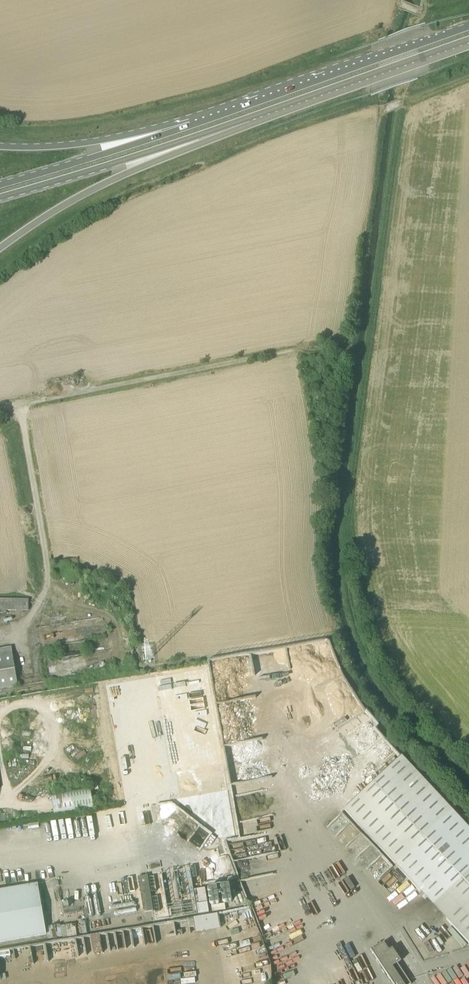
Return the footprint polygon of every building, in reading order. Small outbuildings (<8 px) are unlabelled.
[(29,611),(29,599),(0,599),(0,610),(29,611)] [(18,686),(13,654),(12,648),(0,650),(0,689),(18,686)] [(401,758),(344,811),(468,945),(468,830),(401,758)] [(51,793),(54,815),(94,810),(90,788),(51,793)] [(149,875),(139,877),(145,912),(154,911),(149,875)] [(46,934),(38,884),(0,890),(0,942),(46,934)] [(205,888),(195,890),(198,914),(209,912),(205,888)] [(397,963),(400,961),(393,949),(390,951),(384,943),(382,944),(381,942),(370,949),(393,983),(411,983),(397,963)]
